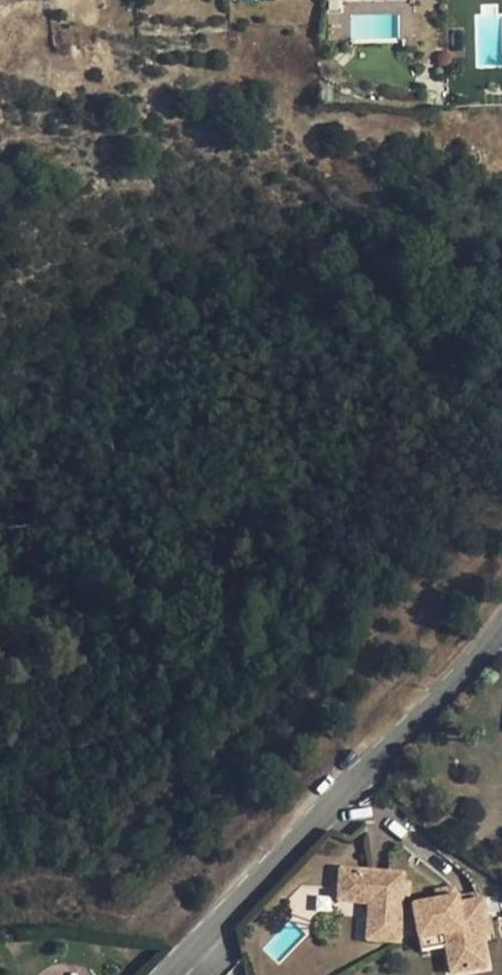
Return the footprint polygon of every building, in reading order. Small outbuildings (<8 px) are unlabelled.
[(370,904),(367,941),(398,943),(398,939),(399,934),(400,912),(403,874),(340,870),(339,901),(370,904)] [(435,890),(437,901),(456,897),(455,887),(435,890)] [(446,946),(451,973),(486,966),(481,937),(490,935),(483,899),(459,904),(458,897),(456,897),(437,901),(413,906),(413,909),(400,912),(399,934),(417,930),(418,935),(419,938),(444,934),(446,946)] [(399,934),(398,939),(418,935),(417,930),(399,934)] [(444,934),(419,938),(421,951),(446,946),(444,934)]
